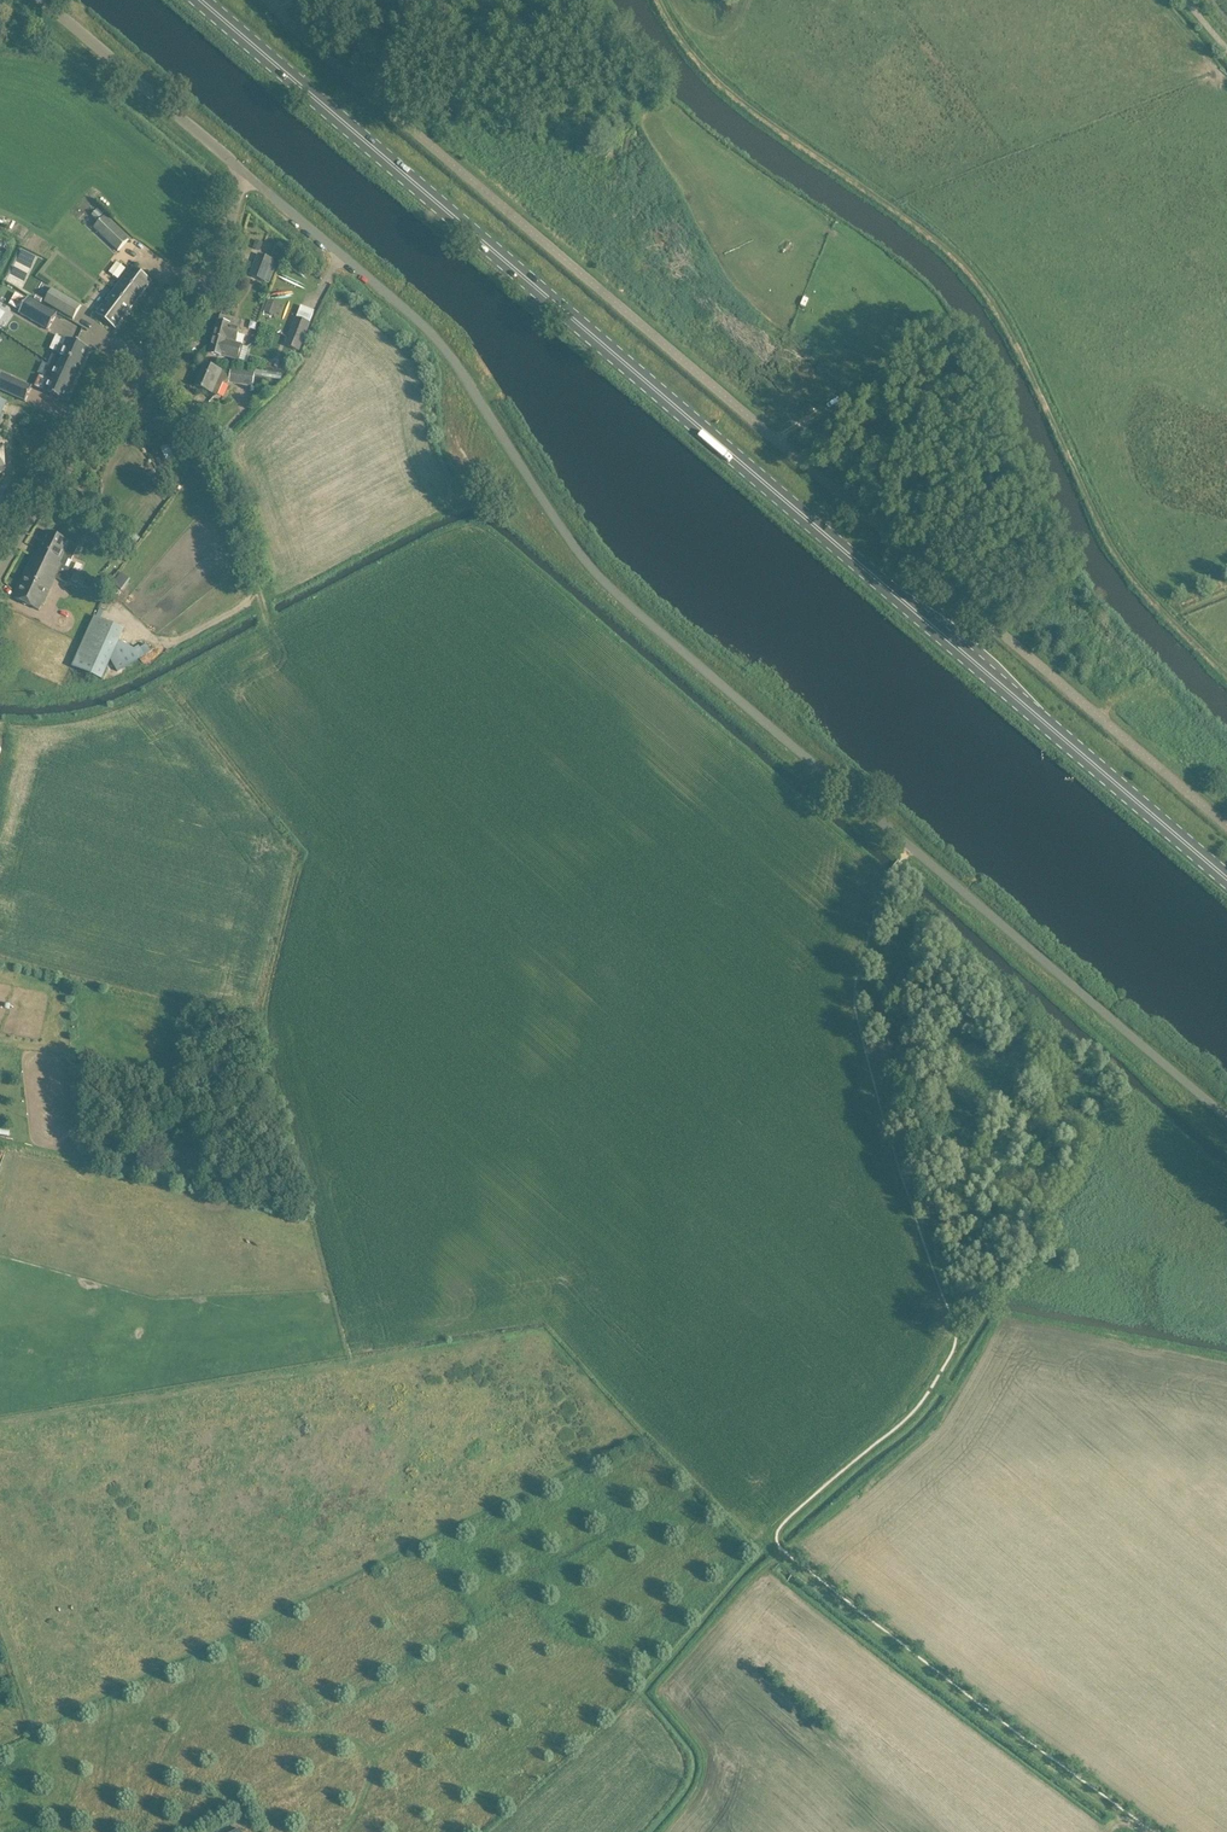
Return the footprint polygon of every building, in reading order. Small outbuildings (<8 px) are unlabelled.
[(96,211),(92,216),(97,221),(101,216),(96,211)] [(129,240),(105,217),(94,228),(118,251),(129,240)] [(273,261),(259,256),(251,276),(265,281),(273,261)] [(134,306),(153,282),(132,266),(131,267),(133,269),(128,275),(126,274),(114,290),(134,306)] [(81,306),(52,289),(44,302),(73,319),(81,306)] [(114,290),(106,301),(110,304),(106,308),(102,305),(95,314),(116,330),(134,306),(114,290)] [(16,293),(9,305),(20,311),(19,313),(48,330),(57,315),(28,298),(27,300),(16,293)] [(264,312),(274,316),(279,305),(269,301),(264,312)] [(296,318),(288,338),(302,344),(310,324),(310,323),(297,318),(296,318)] [(230,324),(229,324),(217,321),(213,338),(236,344),(240,327),(230,325),(230,324)] [(235,345),(236,344),(213,338),(208,354),(238,362),(240,355),(232,353),(234,345),(235,345)] [(78,376),(90,349),(67,339),(60,354),(55,352),(50,363),(78,376)] [(66,402),(78,376),(50,363),(43,378),(49,380),(43,392),(66,402)] [(205,364),(196,386),(216,395),(221,384),(222,383),(226,373),(216,369),(205,364)] [(230,375),(229,382),(253,385),(254,373),(231,370),(230,375)] [(32,387),(1,373),(0,376),(0,391),(26,402),(32,387)] [(216,414),(205,412),(203,423),(214,424),(216,414)] [(167,445),(161,448),(168,462),(174,459),(173,456),(188,448),(182,438),(168,446),(167,445)] [(151,447),(139,451),(147,471),(156,467),(156,466),(157,465),(151,447)] [(110,556),(118,548),(97,528),(90,536),(110,556)] [(72,543),(58,536),(47,531),(39,549),(58,557),(56,562),(69,568),(79,546),(72,543)] [(128,532),(119,543),(129,551),(138,540),(128,532)] [(69,568),(56,562),(58,557),(39,549),(36,556),(34,555),(16,591),(18,592),(15,598),(39,610),(42,604),(44,605),(49,594),(56,578),(67,584),(74,570),(69,568)] [(96,618),(74,666),(102,678),(123,632),(96,618)] [(135,650),(113,662),(119,672),(140,659),(135,650)]
